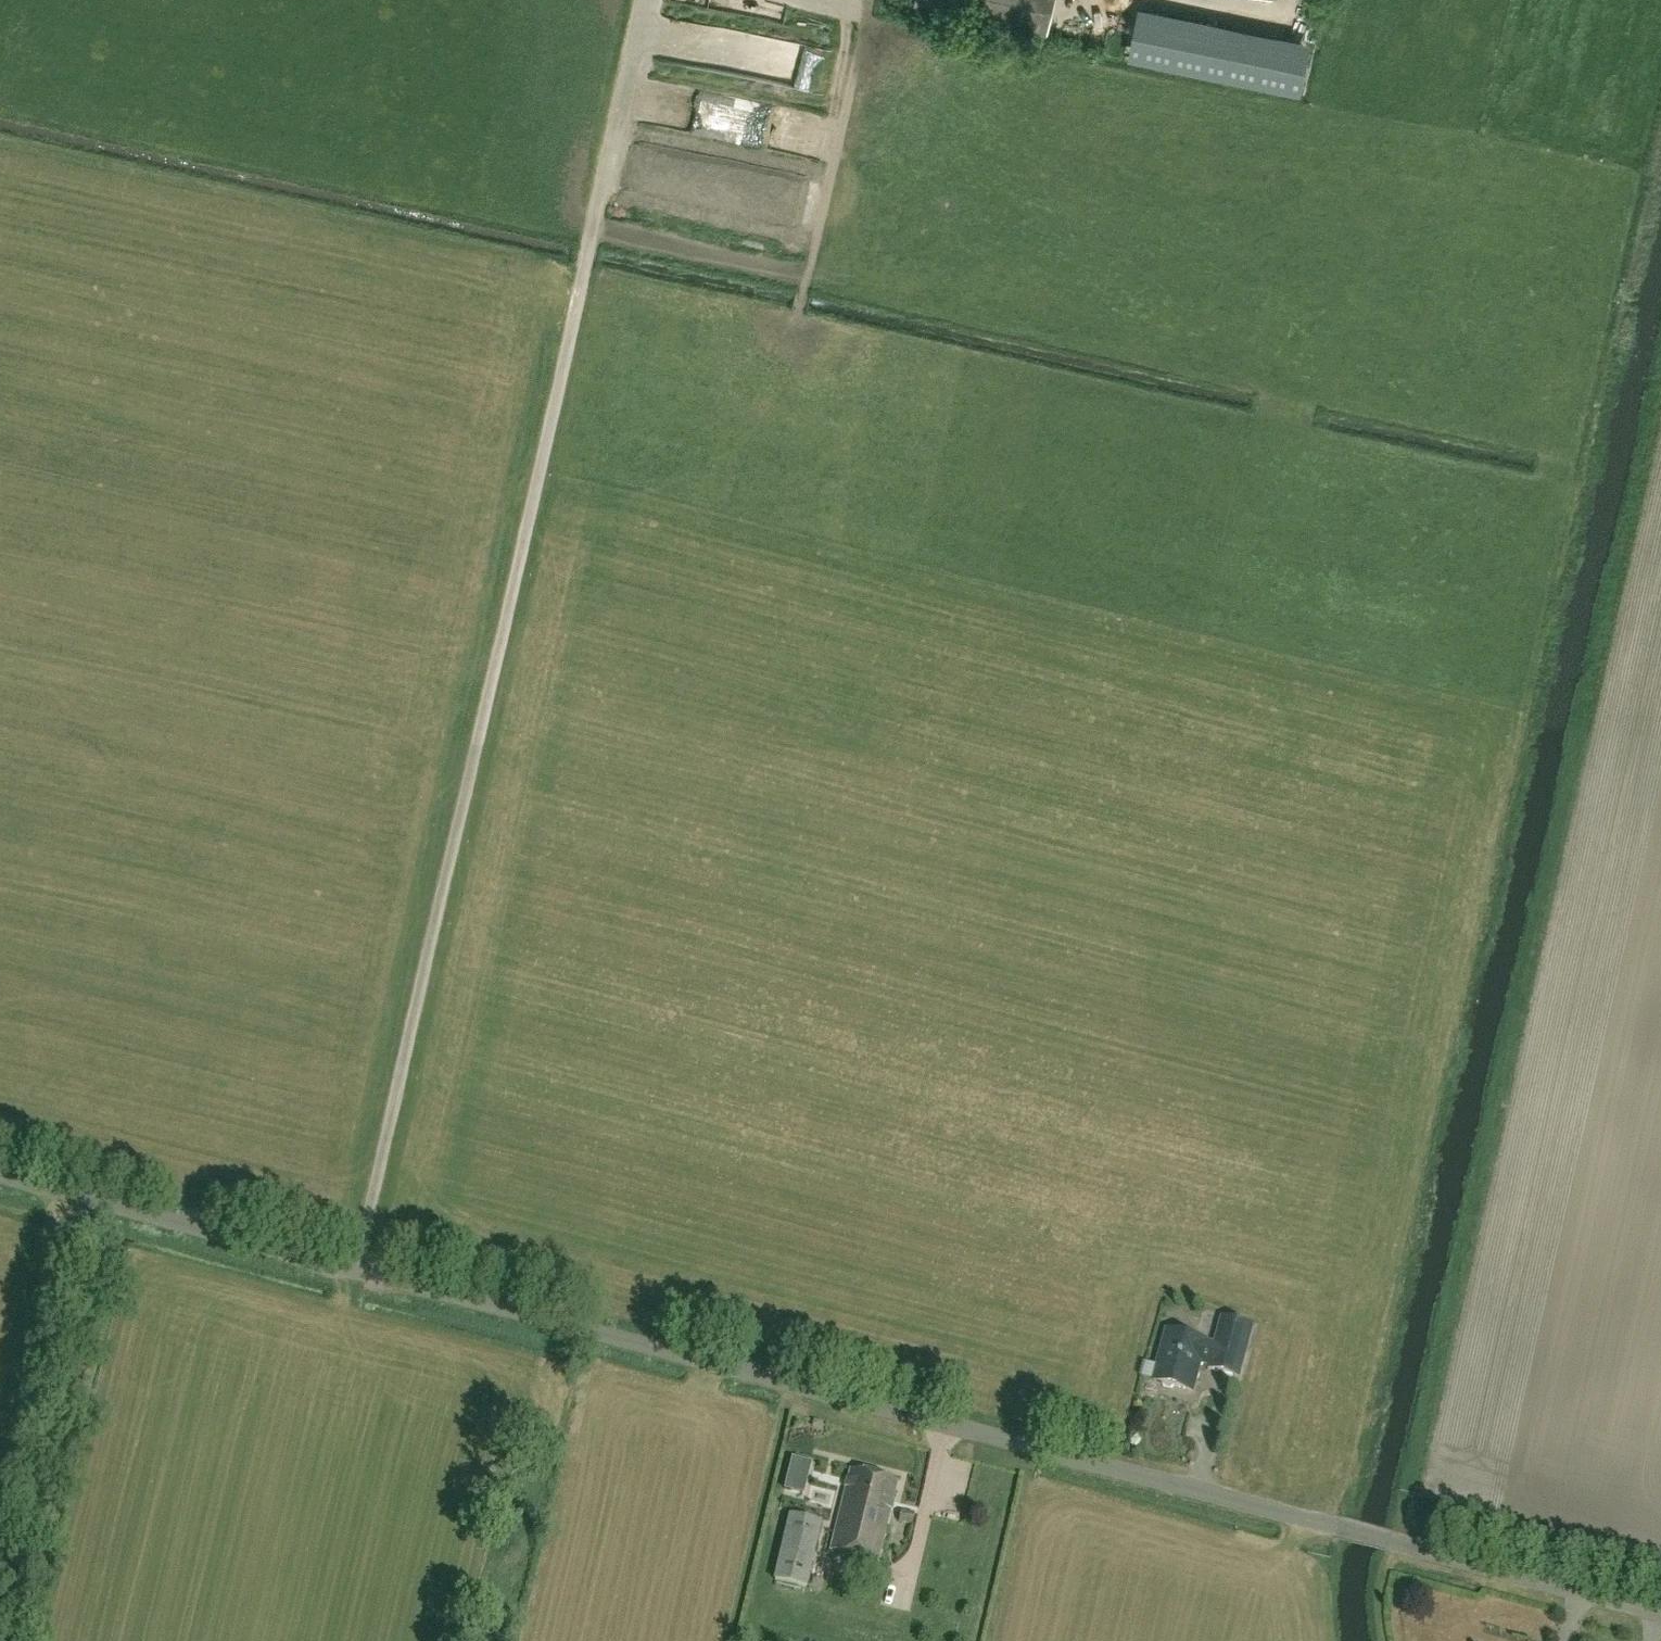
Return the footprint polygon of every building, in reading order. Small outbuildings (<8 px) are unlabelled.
[(1048,33),(1056,0),(916,0),(1048,33)] [(1308,53),(1138,18),(1130,56),(1300,91),(1308,53)] [(1239,1379),(1254,1328),(1221,1318),(1213,1345),(1204,1343),(1204,1342),(1167,1331),(1153,1382),(1160,1384),(1162,1387),(1171,1389),(1174,1388),(1191,1393),(1199,1367),(1203,1365),(1209,1367),(1208,1370),(1239,1379)] [(897,1483),(850,1472),(830,1552),(877,1563),(897,1483)] [(901,1511),(899,1523),(913,1526),(915,1514),(901,1511)] [(789,1518),(774,1582),(805,1589),(820,1525),(789,1518)]
